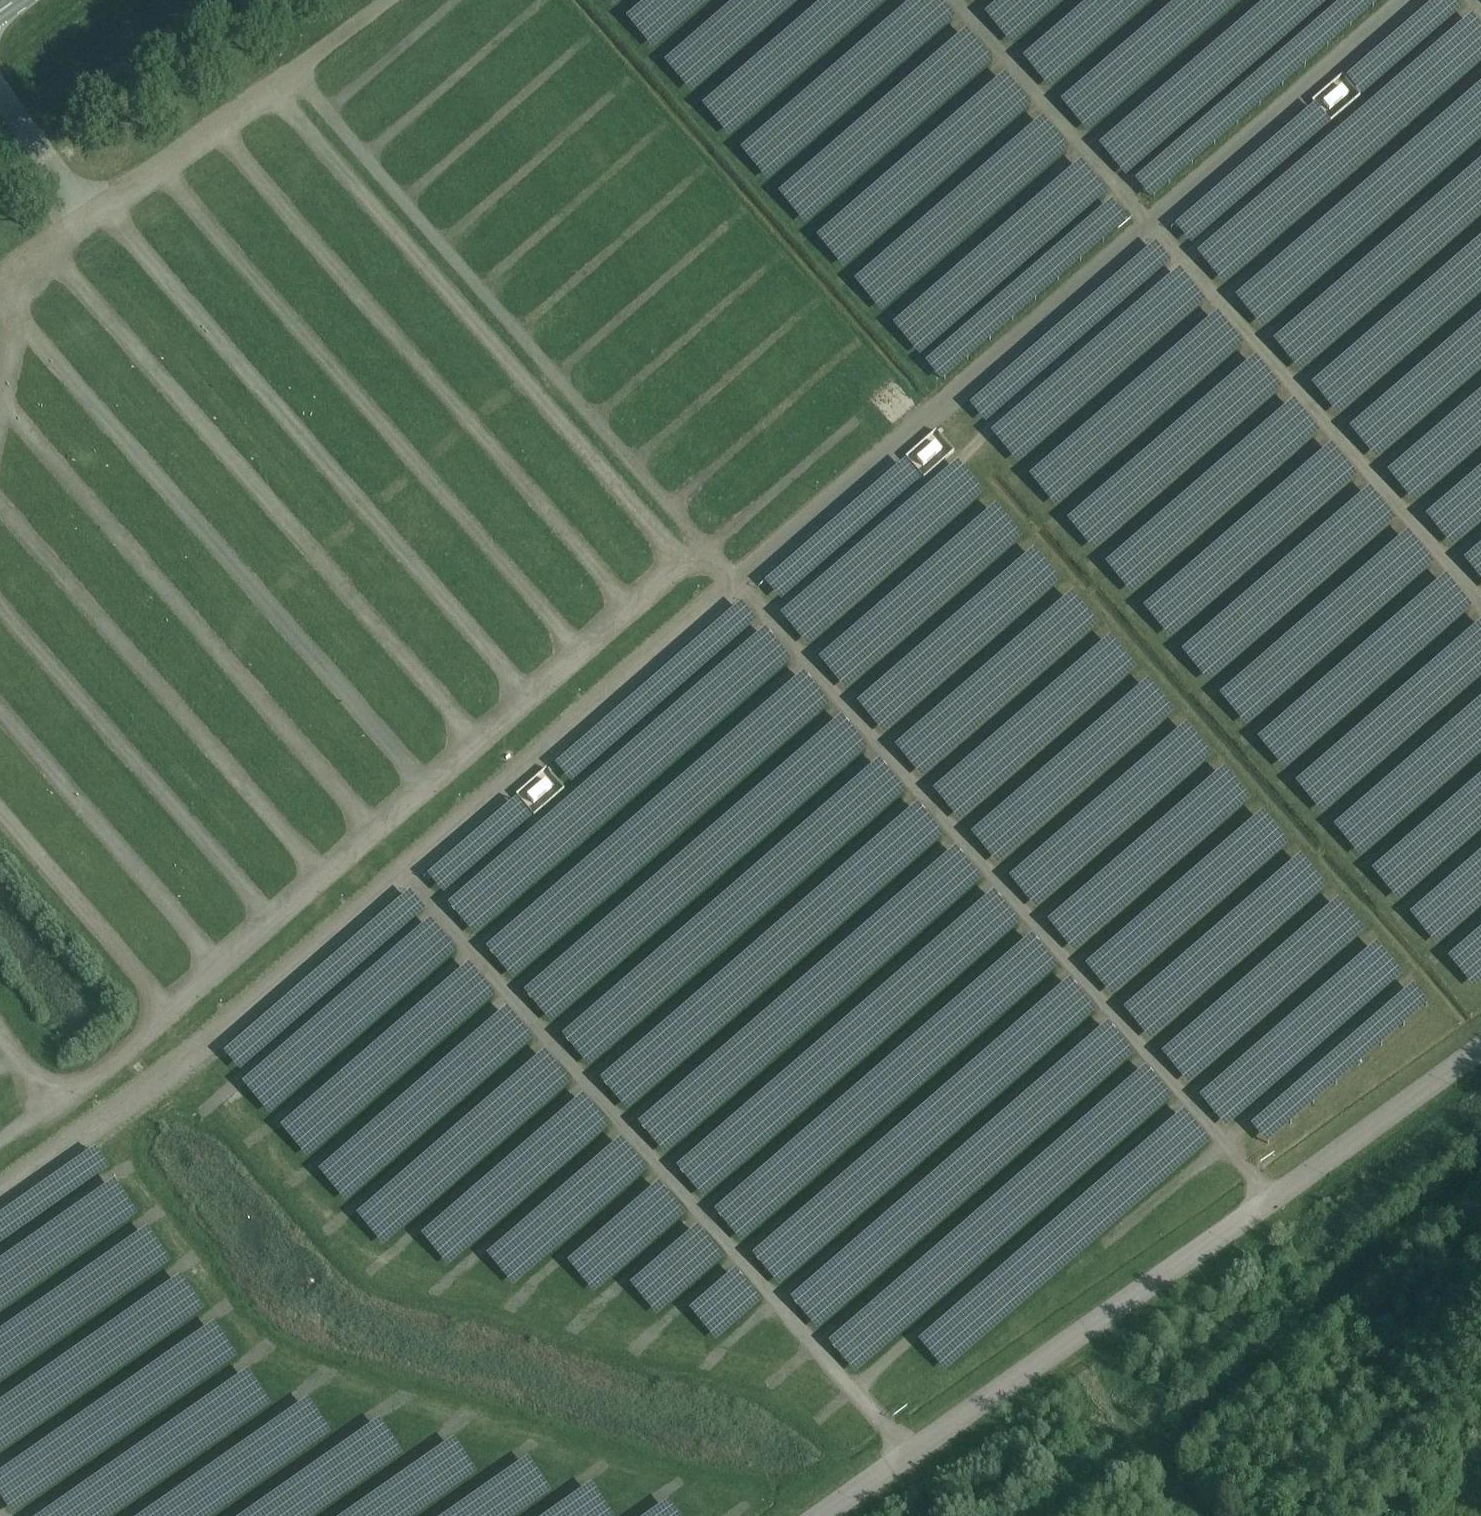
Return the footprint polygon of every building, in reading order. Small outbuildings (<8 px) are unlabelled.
[(986,1273),(990,1299),(1017,1295),(1012,1269),(986,1273)]
